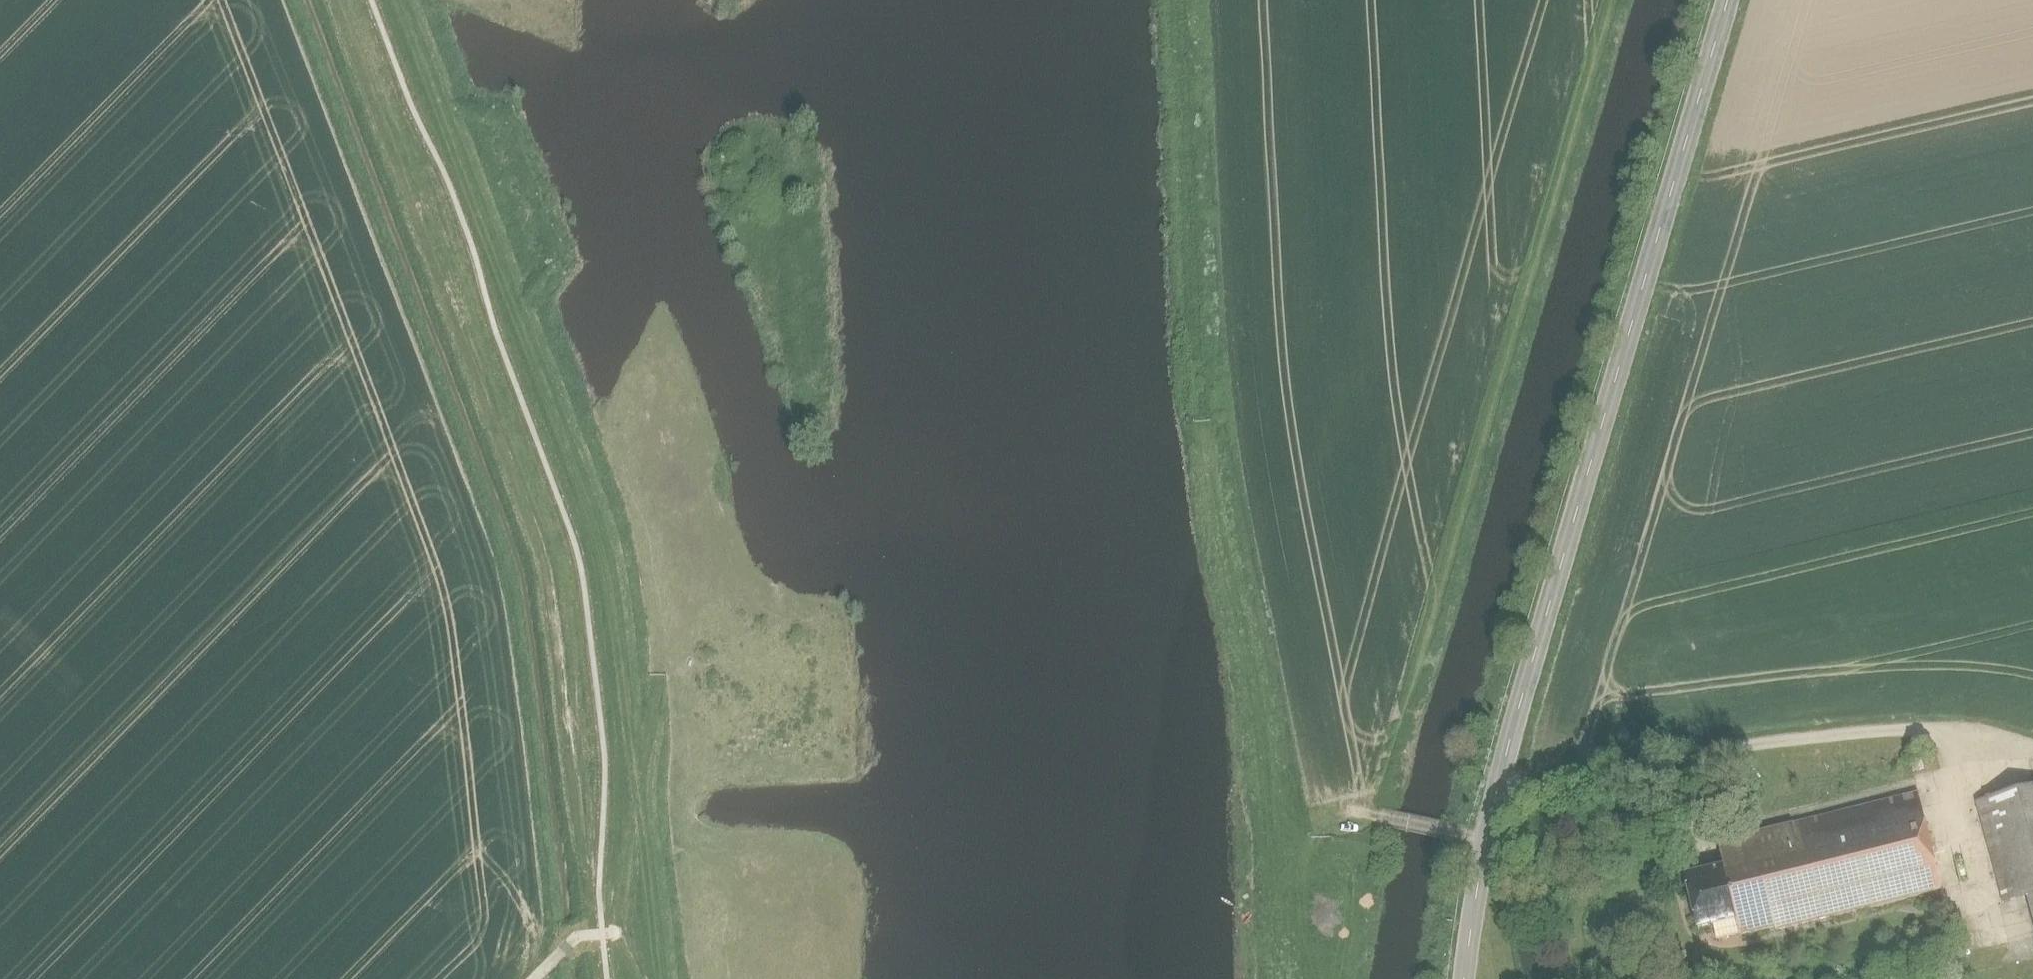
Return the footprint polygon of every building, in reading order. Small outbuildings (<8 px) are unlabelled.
[(1977,803),(2004,903),(2026,897),(2032,924),(2032,789),(1977,803)] [(1743,947),(1944,895),(1918,796),(1717,848),(1723,873),(1684,883),(1698,935),(1737,924),(1743,947)]
